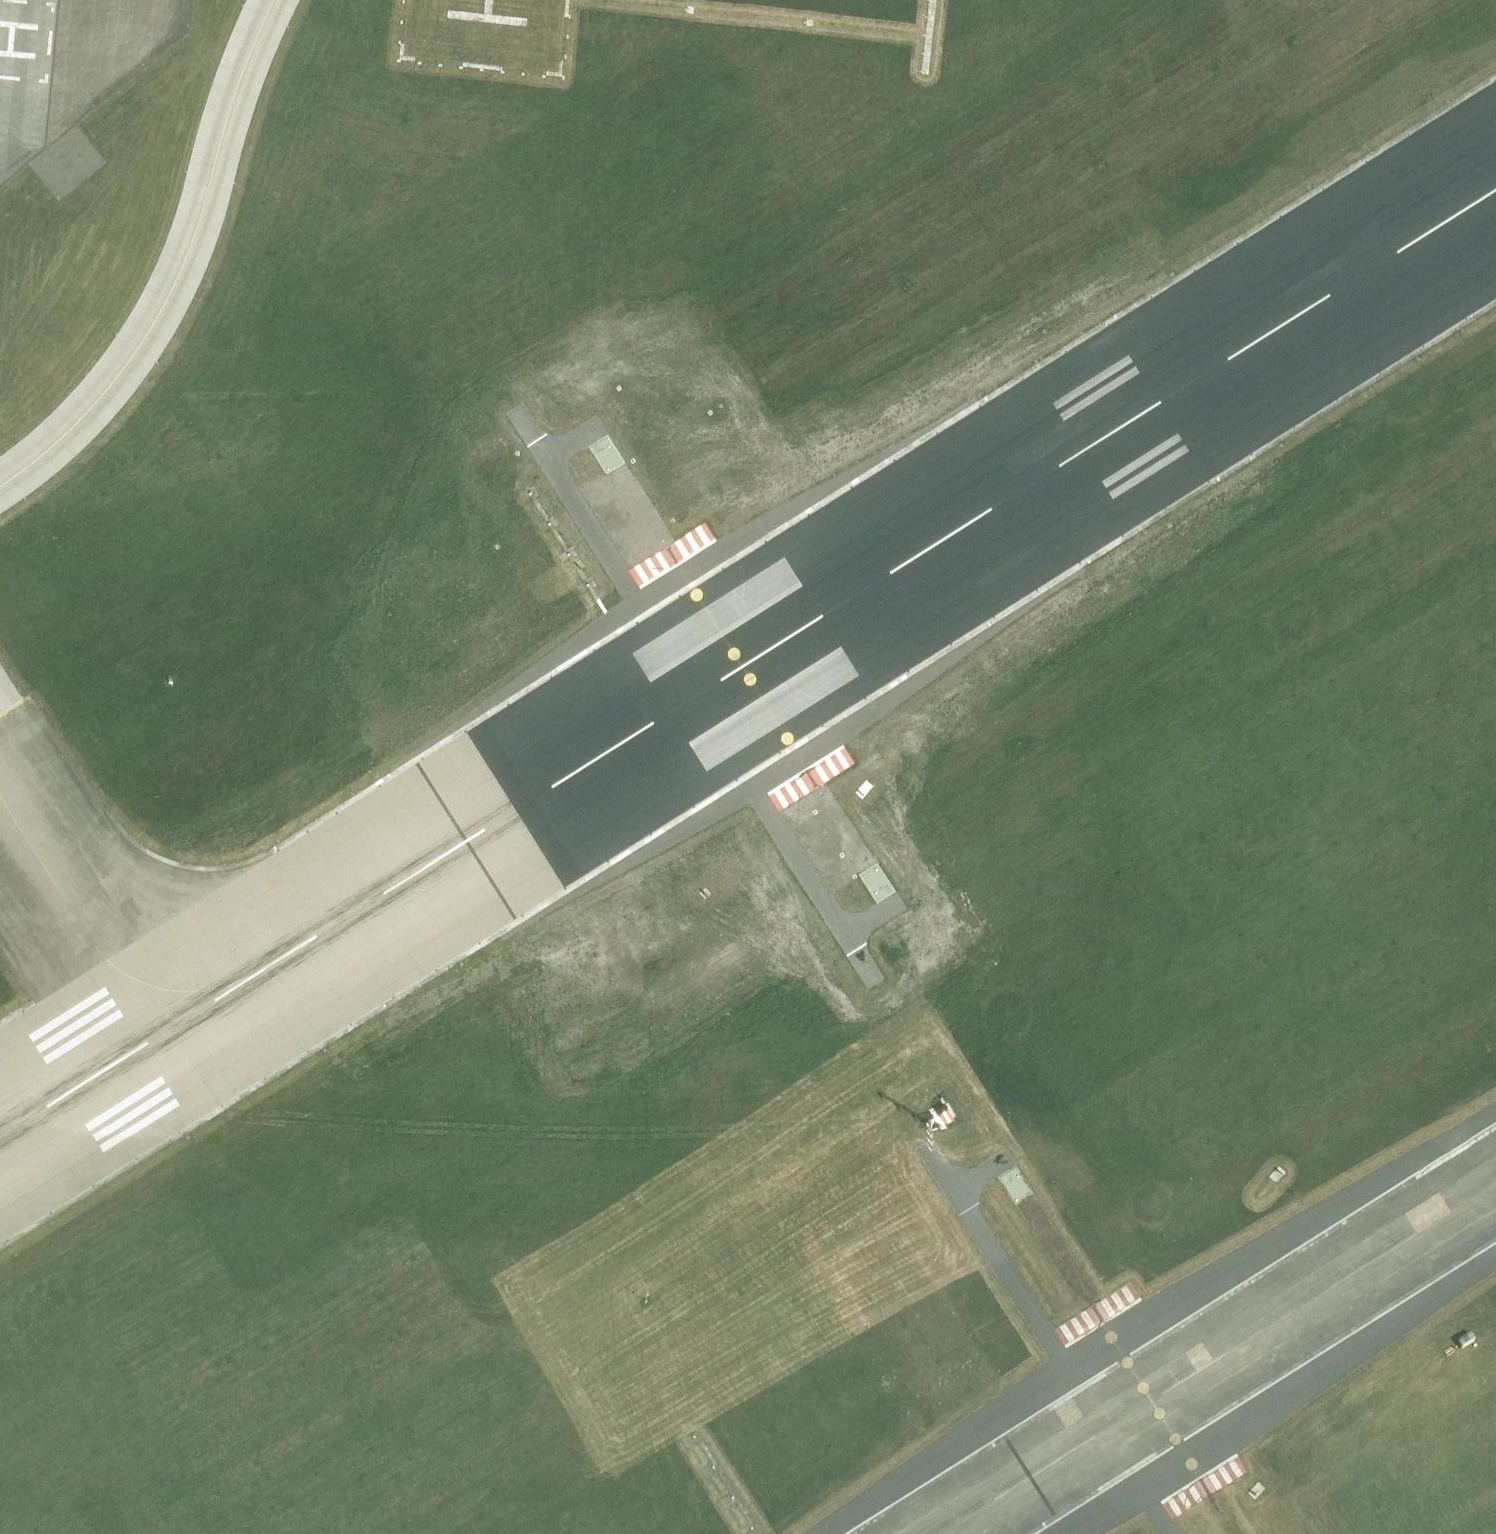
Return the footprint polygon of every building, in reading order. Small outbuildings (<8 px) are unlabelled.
[(955,1114),(949,1104),(940,1110),(947,1120),(955,1114)]
